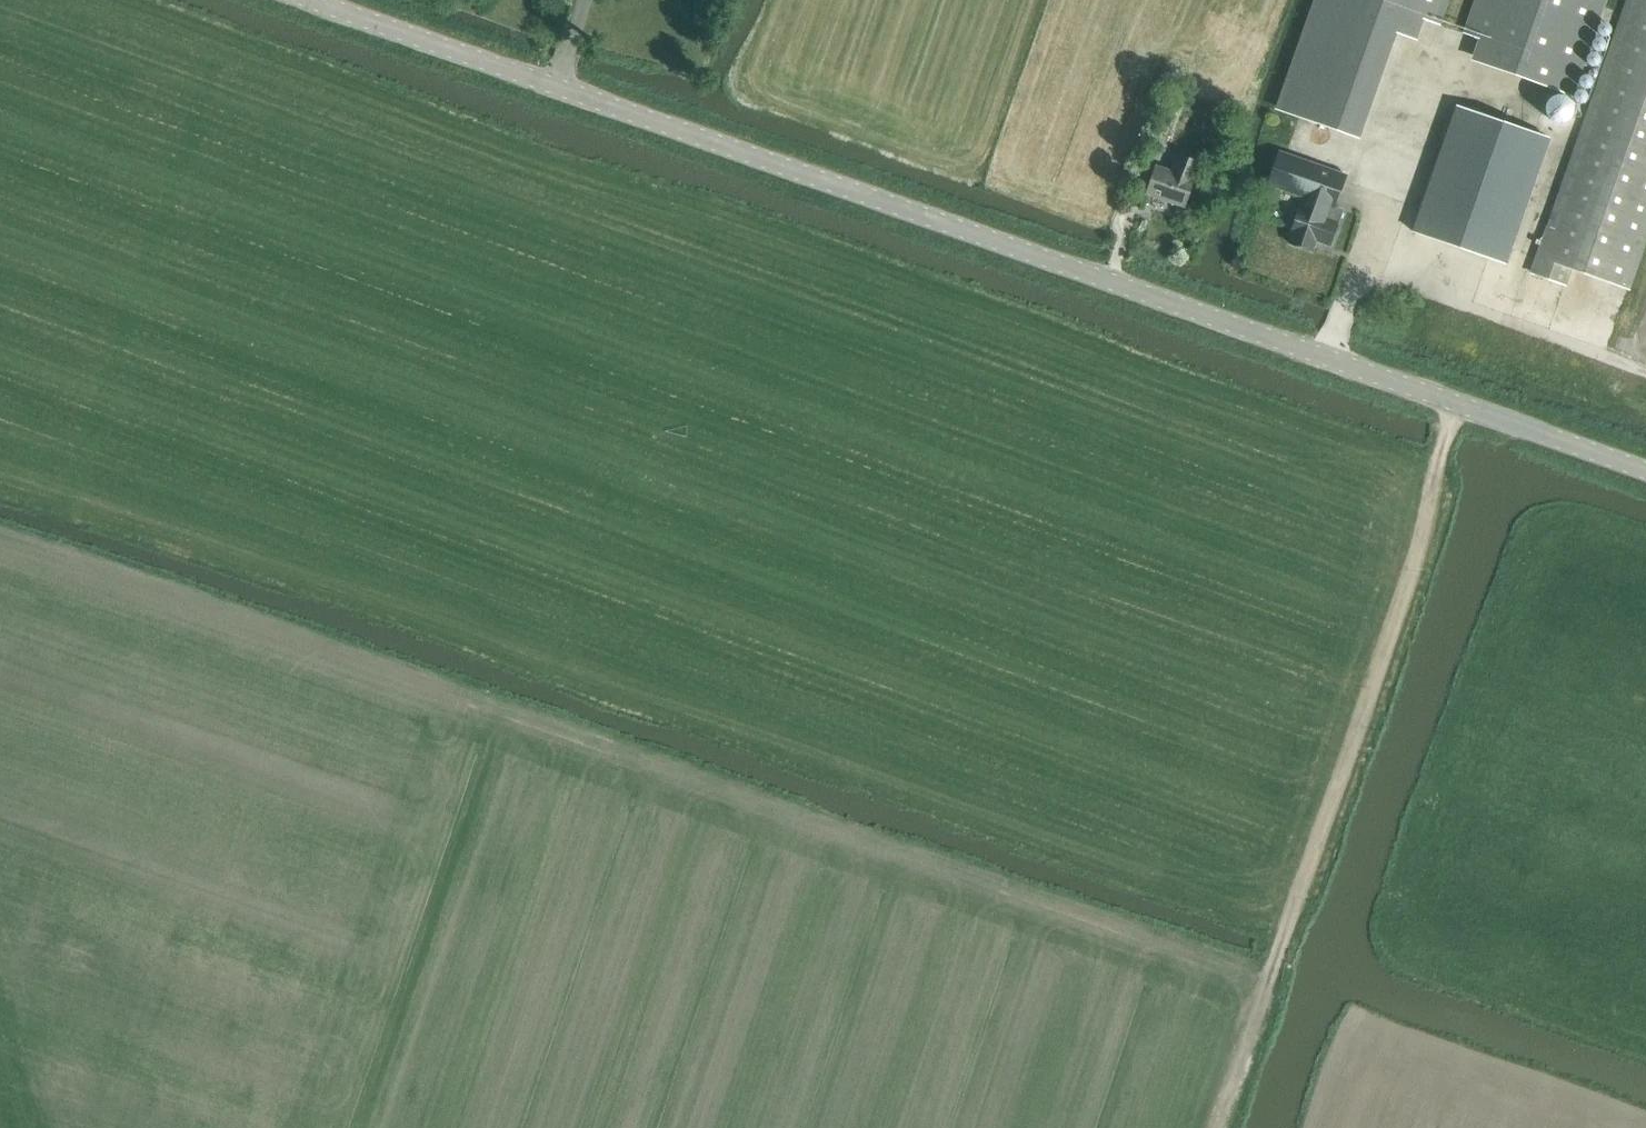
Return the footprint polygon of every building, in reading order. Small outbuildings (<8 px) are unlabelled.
[(1357,150),(1408,3),(1446,16),(1452,0),(1325,0),(1282,124),(1357,150)] [(1502,59),(1578,85),(1607,0),(1480,0),(1471,25),(1509,38),(1502,59)] [(1571,270),(1630,290),(1645,245),(1645,0),(1628,0),(1533,274),(1566,286),(1571,270)] [(1414,232),(1507,265),(1551,139),(1458,106),(1437,163),(1414,232)] [(1337,207),(1349,175),(1280,151),(1267,186),(1303,198),(1292,233),(1294,235),(1291,244),(1314,252),(1317,242),(1331,247),(1344,210),(1337,207)] [(1147,195),(1186,208),(1202,162),(1190,159),(1177,154),(1172,170),(1157,165),(1147,195)]
